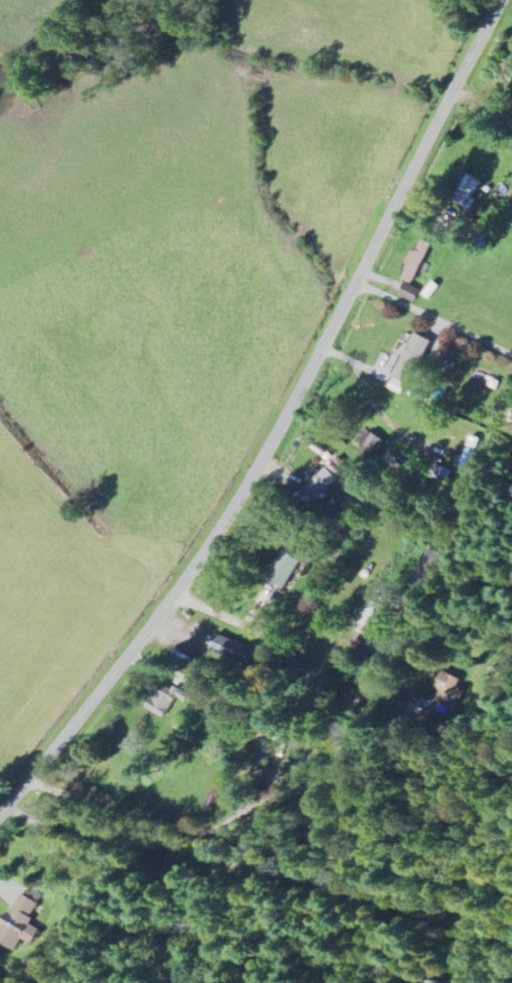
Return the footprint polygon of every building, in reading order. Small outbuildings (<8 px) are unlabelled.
[(450,199),(465,208),(480,183),(465,173),(450,199)] [(411,283),(429,243),(417,238),(405,265),(406,265),(400,278),(411,283)] [(413,302),(418,289),(402,283),(397,296),(413,302)] [(391,376),(409,384),(428,341),(411,333),(391,376)] [(383,441),(364,429),(354,445),(374,457),(383,441)] [(460,468),(471,471),(478,438),(466,435),(460,468)] [(336,477),(322,466),(299,496),(313,507),(336,477)] [(434,587),(449,556),(432,548),(417,579),(434,587)] [(265,581),(283,590),(297,562),(279,553),(265,581)] [(375,630),(385,606),(369,599),(359,623),(375,630)] [(216,630),(208,647),(243,662),(251,646),(216,630)] [(456,687),(460,679),(446,673),(432,705),(452,713),(462,690),(456,687)] [(177,695),(159,682),(142,705),(160,718),(177,695)] [(17,893),(0,927),(0,944),(14,951),(20,939),(30,944),(38,929),(28,924),(38,903),(17,893)]
